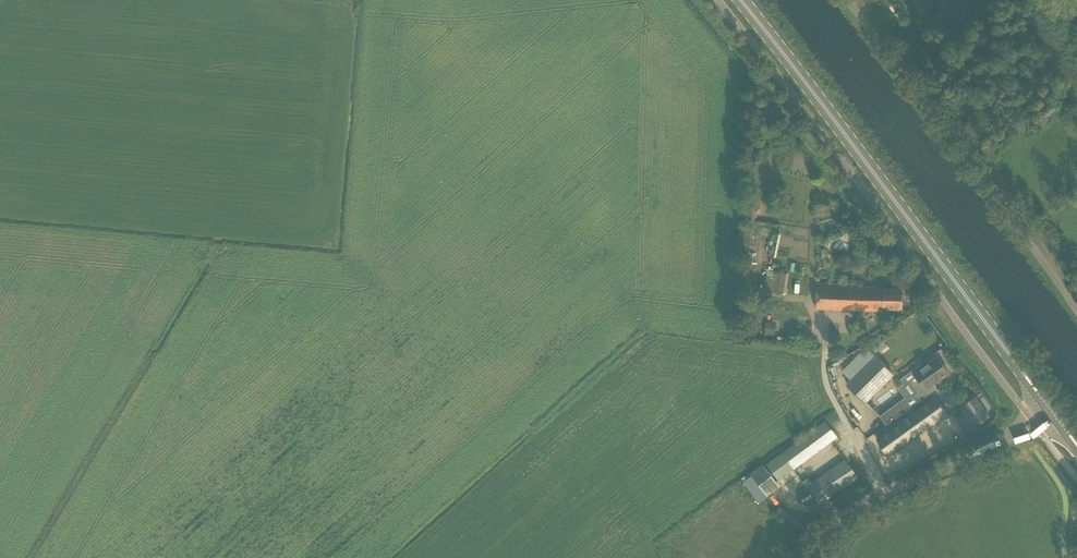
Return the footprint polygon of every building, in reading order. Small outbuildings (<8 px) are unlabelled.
[(776,230),(777,223),(762,221),(761,228),(776,230)] [(766,291),(787,292),(788,271),(767,270),(766,291)] [(882,308),(883,308),(902,308),(903,288),(883,287),(883,286),(860,286),(860,284),(817,282),(816,308),(882,310),(882,308)] [(774,334),(776,323),(767,322),(765,333),(774,334)] [(875,352),(886,345),(880,336),(869,344),(875,352)] [(876,356),(848,385),(865,402),(893,373),(876,356)] [(938,357),(929,363),(915,373),(916,375),(909,380),(916,391),(912,394),(917,401),(936,387),(934,384),(939,380),(949,372),(938,357)] [(934,396),(876,438),(889,455),(947,413),(934,396)] [(975,396),(963,405),(976,425),(989,416),(975,396)] [(898,402),(880,415),(886,424),(905,411),(898,402)] [(766,464),(777,480),(778,480),(794,468),(831,440),(837,436),(825,420),(816,427),(766,464)] [(806,477),(801,480),(805,485),(806,484),(807,485),(819,503),(857,477),(845,459),(844,458),(810,482),(806,477)] [(751,476),(743,482),(758,502),(766,496),(779,486),(762,464),(749,473),(751,476)]
